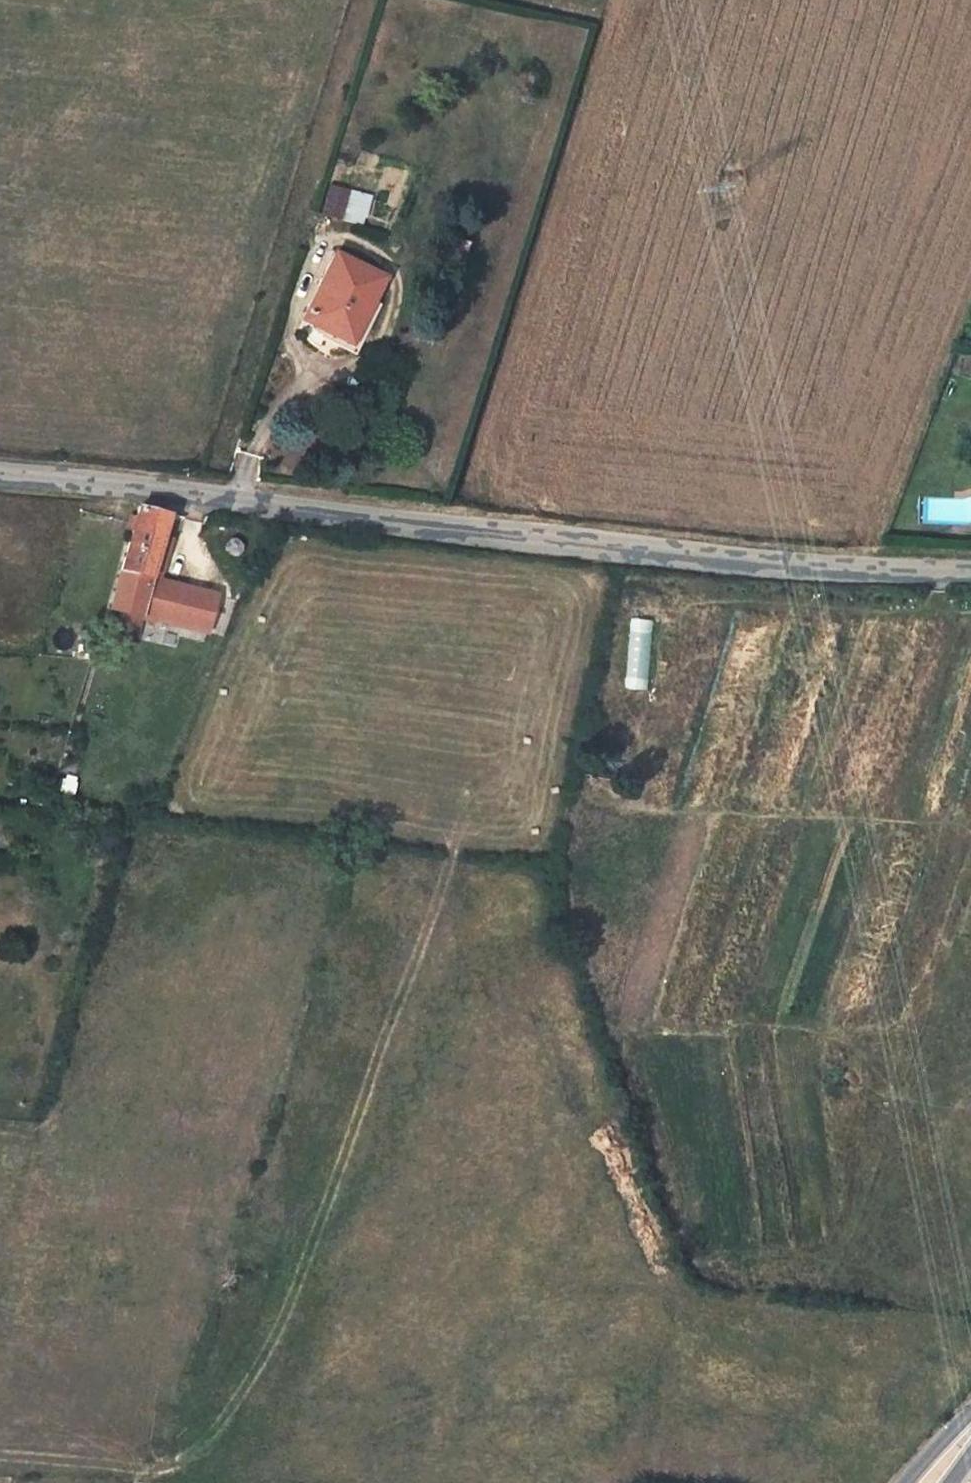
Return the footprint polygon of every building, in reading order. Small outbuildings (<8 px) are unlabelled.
[(320,214),(363,226),(371,195),(329,184),(320,214)] [(334,262),(304,321),(325,331),(323,335),(346,348),(378,284),(334,262)] [(144,508),(135,536),(157,541),(166,514),(144,508)] [(135,536),(123,569),(146,575),(148,569),(153,571),(156,559),(151,557),(157,541),(135,536)] [(219,596),(203,591),(194,622),(210,627),(219,596)]
